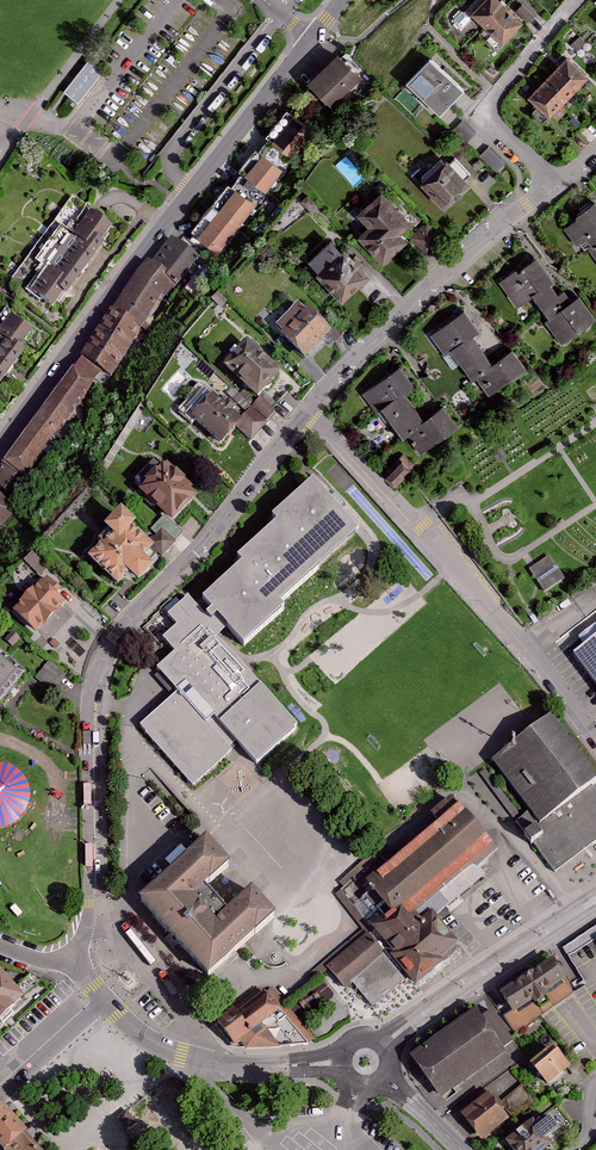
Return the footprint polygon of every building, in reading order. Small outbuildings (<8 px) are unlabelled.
[(468,7),(501,41),(524,19),(506,0),(475,0),(468,7)] [(339,49),(308,75),(330,102),(362,76),(339,49)] [(568,50),(527,91),(548,112),(589,71),(568,50)] [(430,54),(406,82),(441,113),(465,88),(430,54)] [(105,74),(89,62),(64,93),(79,105),(105,74)] [(293,110),(271,136),(294,156),(316,130),(293,110)] [(264,153),(245,176),(264,192),(283,168),(264,153)] [(420,180),(445,204),(472,177),(447,153),(420,180)] [(370,222),(359,232),(386,259),(411,235),(404,228),(417,215),(385,183),(358,209),(370,222)] [(235,188),(199,234),(221,252),(258,206),(235,188)] [(17,282),(53,308),(112,227),(75,200),(17,282)] [(595,200),(574,214),(576,216),(564,225),(582,251),(589,246),(595,256),(595,202),(595,200)] [(202,254),(172,234),(153,262),(148,258),(82,355),(112,375),(166,296),(171,299),(202,254)] [(307,261),(343,297),(368,273),(334,235),(307,261)] [(582,293),(573,299),(566,288),(560,292),(554,283),(556,282),(537,255),(499,282),(517,307),(535,294),(550,316),(546,319),(562,341),(595,318),(595,312),(582,293)] [(306,301),(279,330),(305,356),(333,327),(306,301)] [(525,368),(510,346),(491,359),(473,335),(483,328),(467,306),(429,334),(444,353),(452,347),(487,395),(525,368)] [(31,332),(0,310),(0,375),(31,332)] [(223,367),(257,397),(280,371),(246,341),(223,367)] [(27,482),(97,383),(72,366),(3,465),(27,482)] [(459,428),(444,406),(425,420),(407,395),(417,388),(401,366),(364,394),(378,413),(386,408),(421,456),(459,428)] [(213,393),(192,416),(222,444),(237,428),(251,441),(267,423),(250,407),(240,418),(213,393)] [(260,397),(252,406),(267,419),(275,411),(260,397)] [(389,477),(398,487),(416,469),(407,460),(389,477)] [(198,493),(165,461),(138,490),(171,521),(198,493)] [(202,600),(244,646),(285,609),(280,603),(359,533),(313,482),(273,517),(278,523),(238,558),(243,564),(202,600)] [(16,510),(11,505),(0,494),(0,526),(16,510)] [(140,524),(125,510),(108,527),(112,531),(87,556),(115,583),(128,570),(138,580),(154,564),(147,557),(153,550),(156,553),(170,540),(157,527),(146,538),(136,528),(140,524)] [(565,580),(549,558),(530,571),(545,593),(565,580)] [(368,593),(352,575),(261,658),(277,675),(368,593)] [(13,611),(34,632),(64,601),(56,593),(60,589),(47,576),(13,611)] [(259,769),(303,729),(263,685),(257,691),(212,642),(227,629),(218,618),(212,624),(189,599),(168,618),(179,630),(167,641),(180,656),(158,675),(178,697),(143,728),(197,788),(237,752),(232,747),(236,743),(259,769)] [(595,632),(595,624),(577,639),(581,644),(595,632)] [(6,641),(13,648),(21,640),(14,633),(6,641)] [(575,652),(595,682),(595,637),(575,652)] [(2,656),(0,659),(0,699),(22,675),(2,656)] [(49,660),(34,678),(51,691),(66,673),(49,660)] [(557,718),(497,766),(532,809),(515,823),(556,874),(595,842),(595,767),(557,718)] [(500,851),(467,811),(376,885),(400,915),(380,931),(421,982),(444,963),(466,945),(439,912),(426,922),(421,916),(500,851)] [(210,839),(142,900),(213,978),(280,917),(256,890),(218,925),(195,899),(233,865),(210,839)] [(369,936),(328,970),(347,991),(387,957),(369,936)] [(571,978),(558,958),(503,992),(516,1012),(571,978)] [(25,1000),(1,973),(0,974),(0,1023),(25,1000)] [(237,1046),(250,1050),(308,1043),(267,991),(222,1026),(237,1046)] [(510,1053),(480,1010),(414,1057),(431,1079),(445,1099),(510,1053)] [(507,1044),(514,1039),(500,1016),(493,1020),(507,1044)] [(575,1069),(556,1047),(532,1068),(551,1090),(575,1069)] [(177,1090),(159,1107),(164,1112),(182,1095),(177,1090)] [(460,1116),(480,1141),(507,1120),(488,1095),(460,1116)] [(0,1116),(0,1149),(1,1149),(10,1149),(26,1135),(6,1110),(0,1116)] [(127,1130),(137,1122),(127,1110),(117,1118),(127,1130)] [(166,1144),(171,1149),(230,1149),(204,1116),(166,1144)] [(535,1121),(508,1142),(514,1149),(551,1149),(557,1146),(552,1140),(563,1132),(554,1121),(542,1130),(535,1121)] [(10,1149),(40,1149),(29,1137),(26,1135),(10,1149)]
